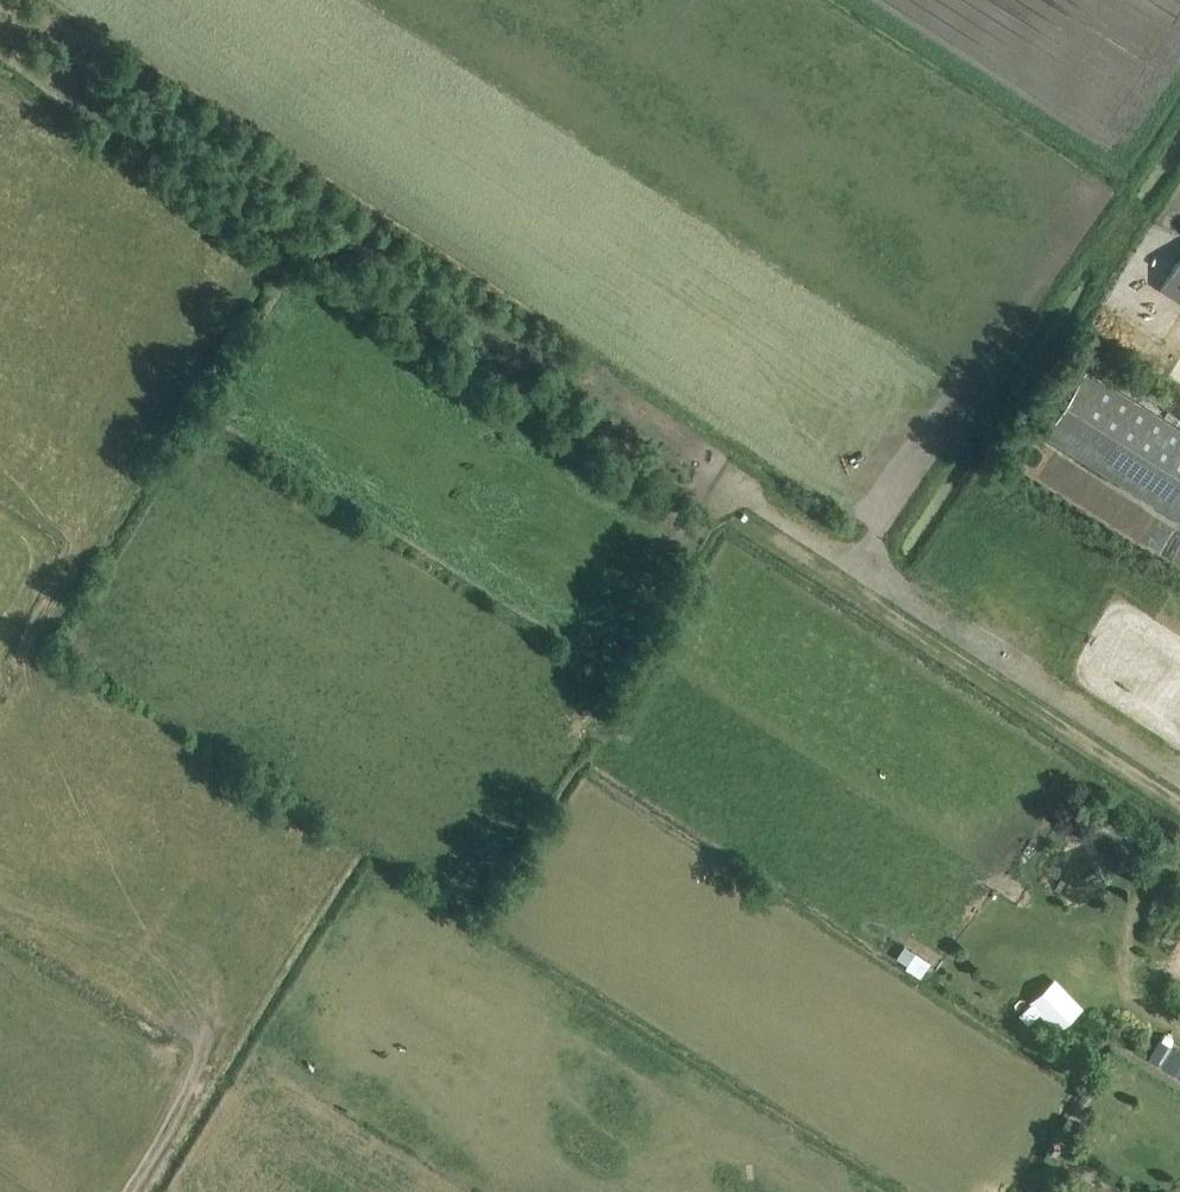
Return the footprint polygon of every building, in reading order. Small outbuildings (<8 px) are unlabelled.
[(1159,291),(1179,304),(1179,258),(1159,291)] [(1087,368),(1046,434),(1179,518),(1179,426),(1087,368)]
